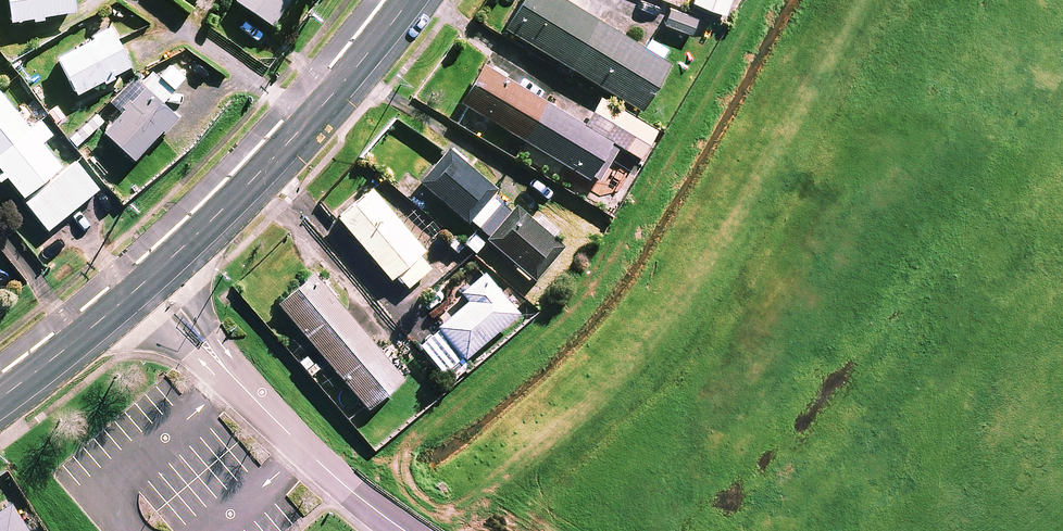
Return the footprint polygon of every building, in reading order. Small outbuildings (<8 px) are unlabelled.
[(32,22),(32,26),(44,25),(43,21),(74,16),(71,0),(6,0),(10,25),(32,22)] [(235,6),(272,30),(292,0),(239,0),(235,6)] [(640,53),(553,0),(524,0),(504,33),(639,115),(667,69),(660,64),(667,53),(647,41),(640,53)] [(692,5),(724,17),(730,0),(694,0),(692,5)] [(697,21),(671,10),(665,27),(691,37),(697,21)] [(88,42),(90,45),(57,63),(77,99),(102,86),(104,90),(115,84),(113,79),(130,70),(111,34),(109,30),(88,42)] [(594,188),(617,151),(638,162),(653,136),(617,116),(603,142),(482,71),(460,108),(594,188)] [(132,165),(161,136),(164,139),(178,125),(175,122),(160,108),(172,95),(149,72),(94,128),(132,165)] [(6,182),(48,233),(99,193),(76,165),(63,176),(40,147),(51,138),(29,110),(17,119),(0,99),(0,187),(6,182)] [(538,220),(532,227),(513,211),(511,213),(495,200),(497,197),(445,152),(417,185),(469,230),(459,241),(475,255),(485,244),(532,284),(560,251),(550,242),(556,235),(538,220)] [(442,277),(370,192),(336,221),(389,283),(395,278),(406,291),(418,280),(426,290),(442,277)] [(514,318),(477,276),(457,293),(467,304),(417,348),(444,379),(514,318)] [(401,383),(312,278),(277,308),(365,413),(401,383)] [(11,499),(0,506),(0,530),(31,530),(11,499)]
